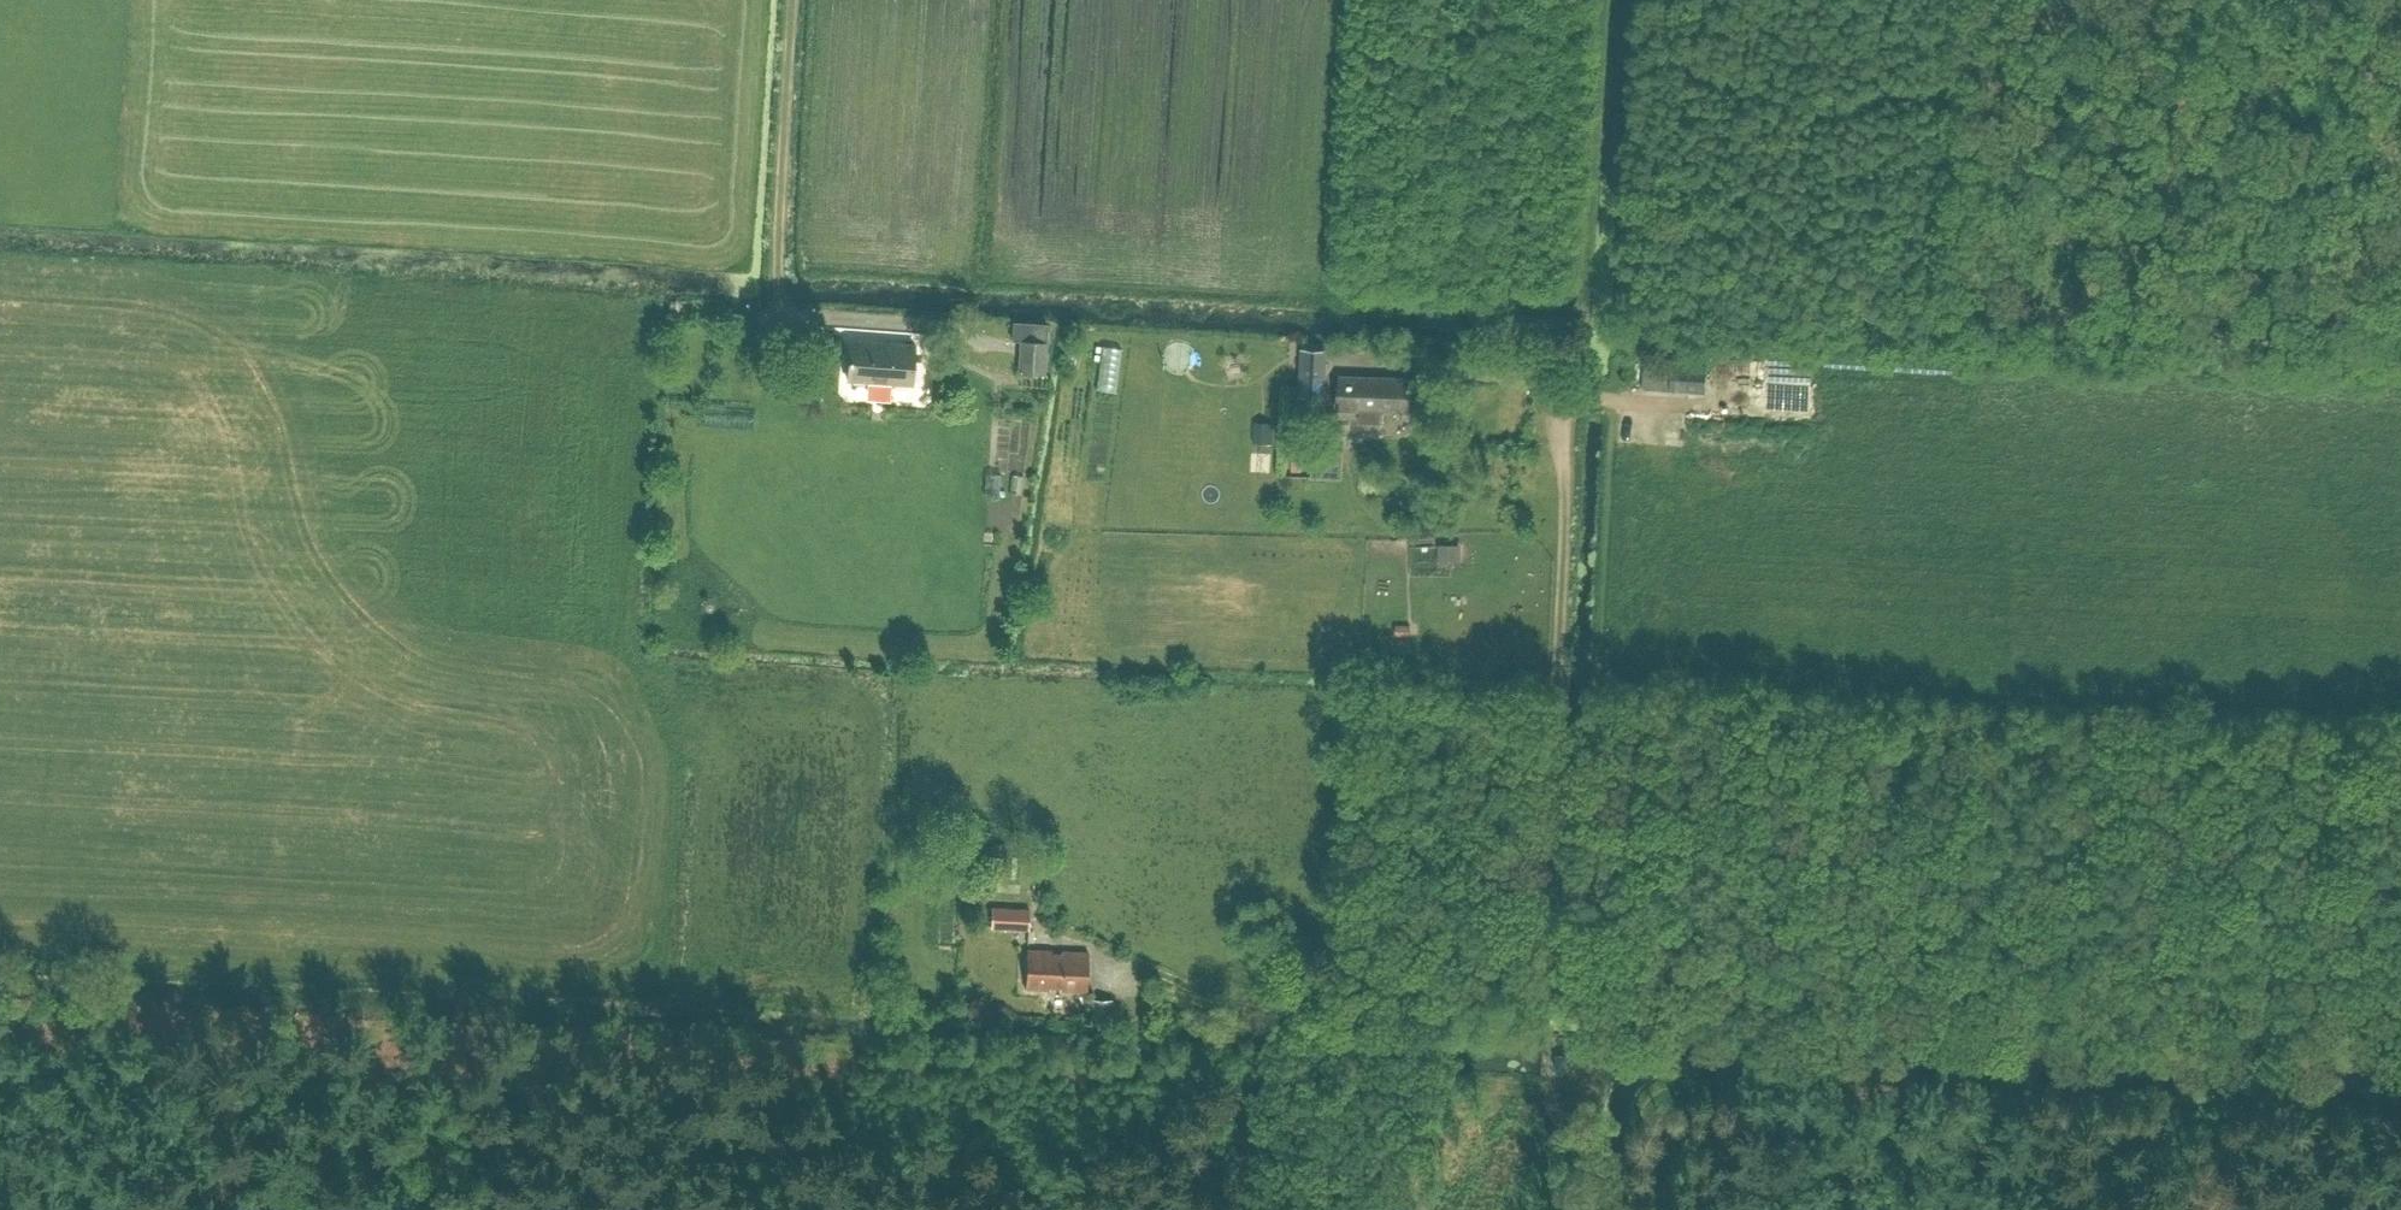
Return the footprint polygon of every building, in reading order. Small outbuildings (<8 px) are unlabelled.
[(849,339),(846,379),(911,384),(914,344),(849,339)] [(1019,339),(1017,372),(1044,374),(1046,341),(1019,339)] [(1172,343),(1166,347),(1163,353),(1164,362),(1166,367),(1172,370),(1180,372),(1188,370),(1194,362),(1194,353),(1189,345),(1182,342),(1172,343)] [(1297,396),(1325,398),(1327,349),(1300,348),(1297,396)] [(1670,391),(1705,393),(1708,363),(1672,361),(1670,391)] [(1383,411),(1419,413),(1421,378),(1339,375),(1338,409),(1360,410),(1360,422),(1383,423),(1383,411)] [(1342,418),(1321,417),(1320,442),(1341,443),(1342,418)] [(991,928),(1028,929),(1030,907),(992,905),(991,928)] [(1049,986),(1060,987),(1060,990),(1086,991),(1088,952),(1062,951),(1062,954),(1050,953),(1051,950),(1028,949),(1026,989),(1049,990),(1049,986)] [(1091,998),(1091,1022),(1112,1023),(1111,999),(1091,998)]
